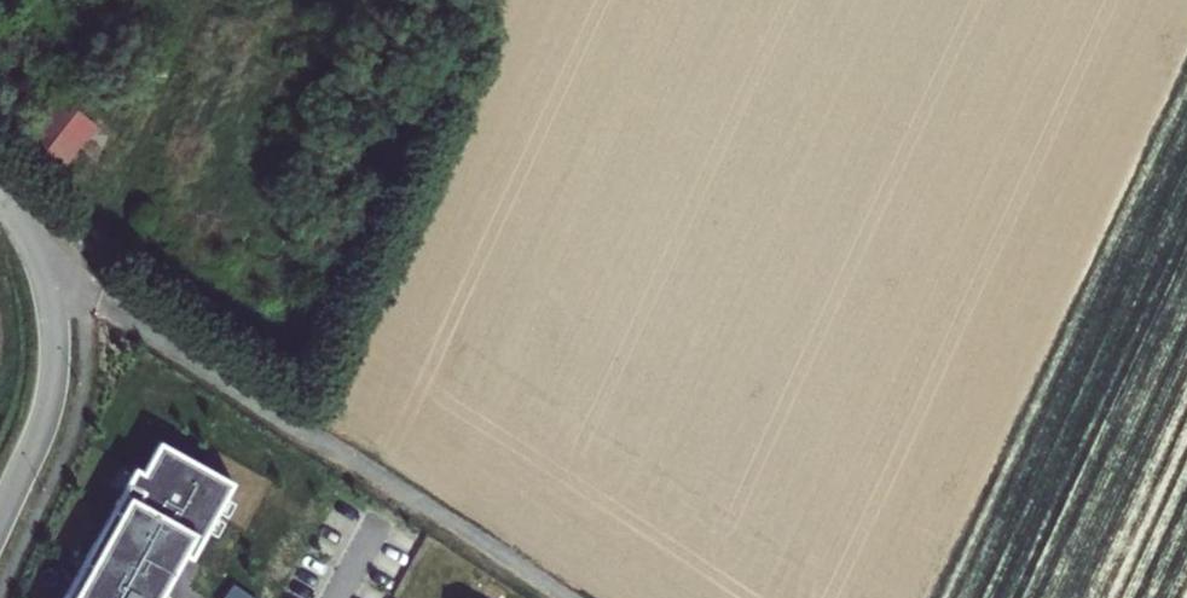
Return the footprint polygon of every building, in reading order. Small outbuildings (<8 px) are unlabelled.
[(33,156),(64,106),(48,96),(17,146),(33,156)] [(62,175),(95,120),(67,103),(34,159),(62,175)] [(190,557),(198,561),(240,485),(166,444),(149,474),(140,469),(68,597),(167,597),(190,557)]
